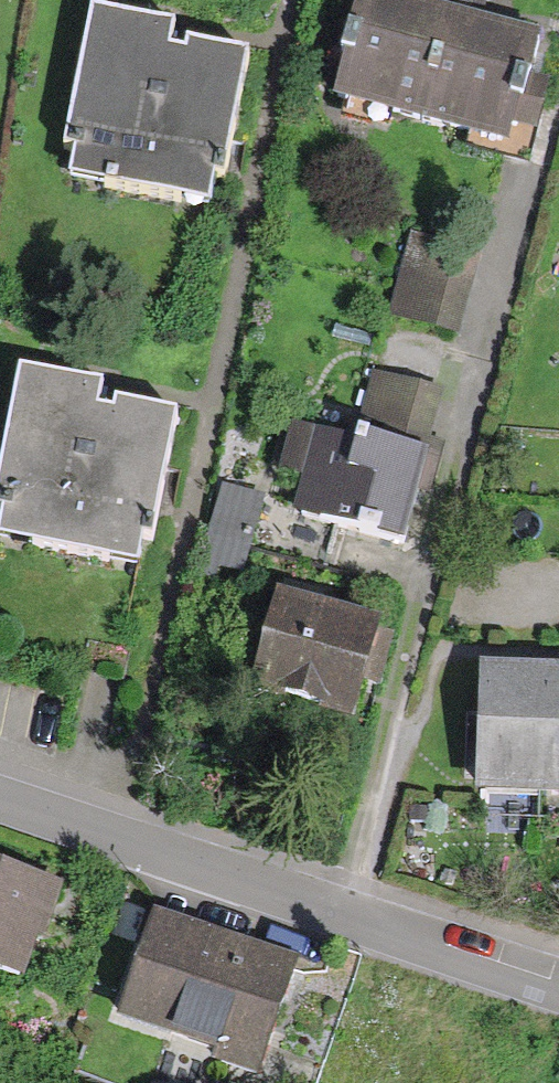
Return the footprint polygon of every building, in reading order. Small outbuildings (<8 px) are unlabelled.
[(510,138),(514,119),(533,124),(546,72),(527,67),(537,27),(482,13),(479,12),(432,0),(362,0),(338,94),(510,138)] [(479,12),(483,0),(432,0),(479,12)] [(66,183),(203,207),(208,176),(220,178),(243,48),(180,38),(177,52),(163,50),(167,23),(86,9),(63,142),(73,143),(66,183)] [(396,314),(457,329),(480,242),(419,226),(396,314)] [(120,564),(129,524),(146,527),(171,411),(110,397),(107,411),(91,408),(96,385),(14,367),(0,431),(0,506),(2,506),(0,517),(0,538),(120,564)] [(373,533),(418,545),(443,447),(423,442),(435,392),(368,375),(352,439),(289,424),(277,474),(298,479),(290,512),(373,533)] [(228,484),(209,563),(253,573),(272,495),(228,484)] [(249,684),(352,713),(363,675),(376,679),(389,634),(373,630),(377,615),(277,587),(249,684)] [(558,791),(558,660),(518,659),(481,658),(478,789),(558,791)] [(34,968),(57,875),(0,860),(0,959),(34,968)] [(97,1019),(244,1064),(279,949),(132,905),(97,1019)]
